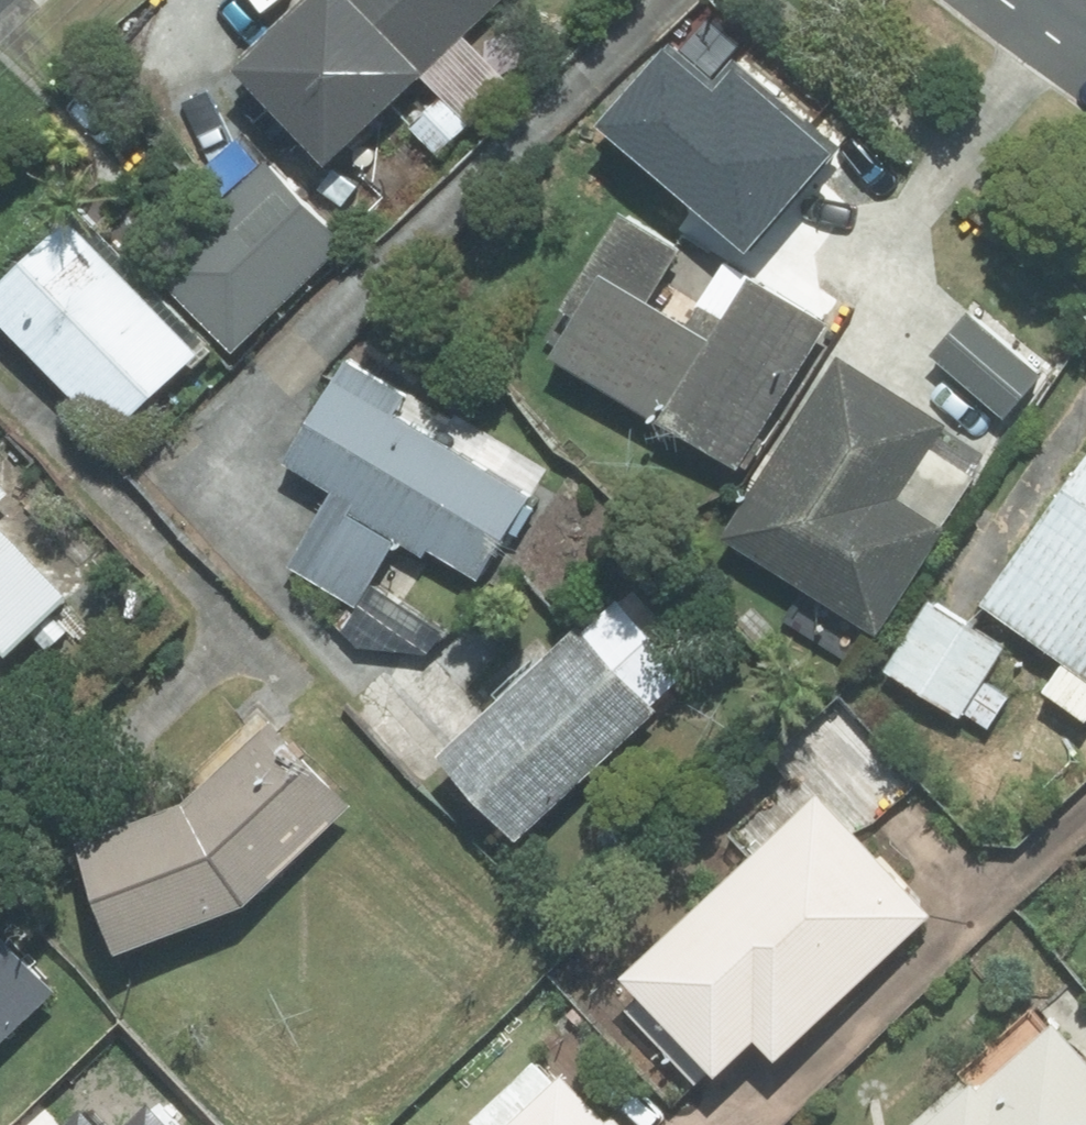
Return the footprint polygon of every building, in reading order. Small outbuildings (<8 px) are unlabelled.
[(233,68),(322,163),(495,0),(305,0),(233,68)] [(832,150),(732,62),(713,84),(669,46),(599,125),(743,251),(832,150)] [(230,350),(343,241),(265,161),(152,271),(230,350)] [(73,211),(0,282),(0,321),(110,435),(203,345),(73,211)] [(736,472),(826,326),(747,278),(708,342),(644,304),(676,252),(617,215),(559,310),(565,314),(548,341),(555,346),(548,358),(736,472)] [(967,312),(930,354),(1004,417),(1040,375),(967,312)] [(893,500),(940,425),(836,360),(723,538),(875,635),(940,530),(893,500)] [(338,491),(292,567),(354,604),(397,532),(476,579),(526,495),(396,417),(407,399),(346,363),(287,461),(338,491)] [(1043,692),(1085,721),(1085,720),(1085,458),(981,605),(1064,663),(1043,692)] [(3,656),(63,599),(0,533),(0,653),(3,656)] [(987,730),(1008,696),(982,680),(1002,647),(927,601),(883,672),(958,717),(960,713),(987,730)] [(645,706),(680,672),(613,603),(578,637),(570,629),(436,756),(516,839),(650,711),(645,706)] [(347,807),(268,723),(181,803),(77,842),(117,951),(241,905),(347,807)] [(622,979),(713,1074),(751,1037),(774,1061),(927,915),(813,798),(622,979)] [(52,992),(0,937),(0,1040),(52,992)] [(1050,1025),(1045,1030),(1030,1014),(963,1074),(972,1085),(927,1124),(1085,1124),(1085,1065),(1050,1025)] [(611,1117),(603,1124),(561,1080),(555,1085),(533,1061),(468,1123),(470,1124),(618,1124),(611,1117)] [(146,1106),(125,1124),(164,1124),(146,1106)] [(79,1111),(64,1124),(92,1124),(79,1111)]
